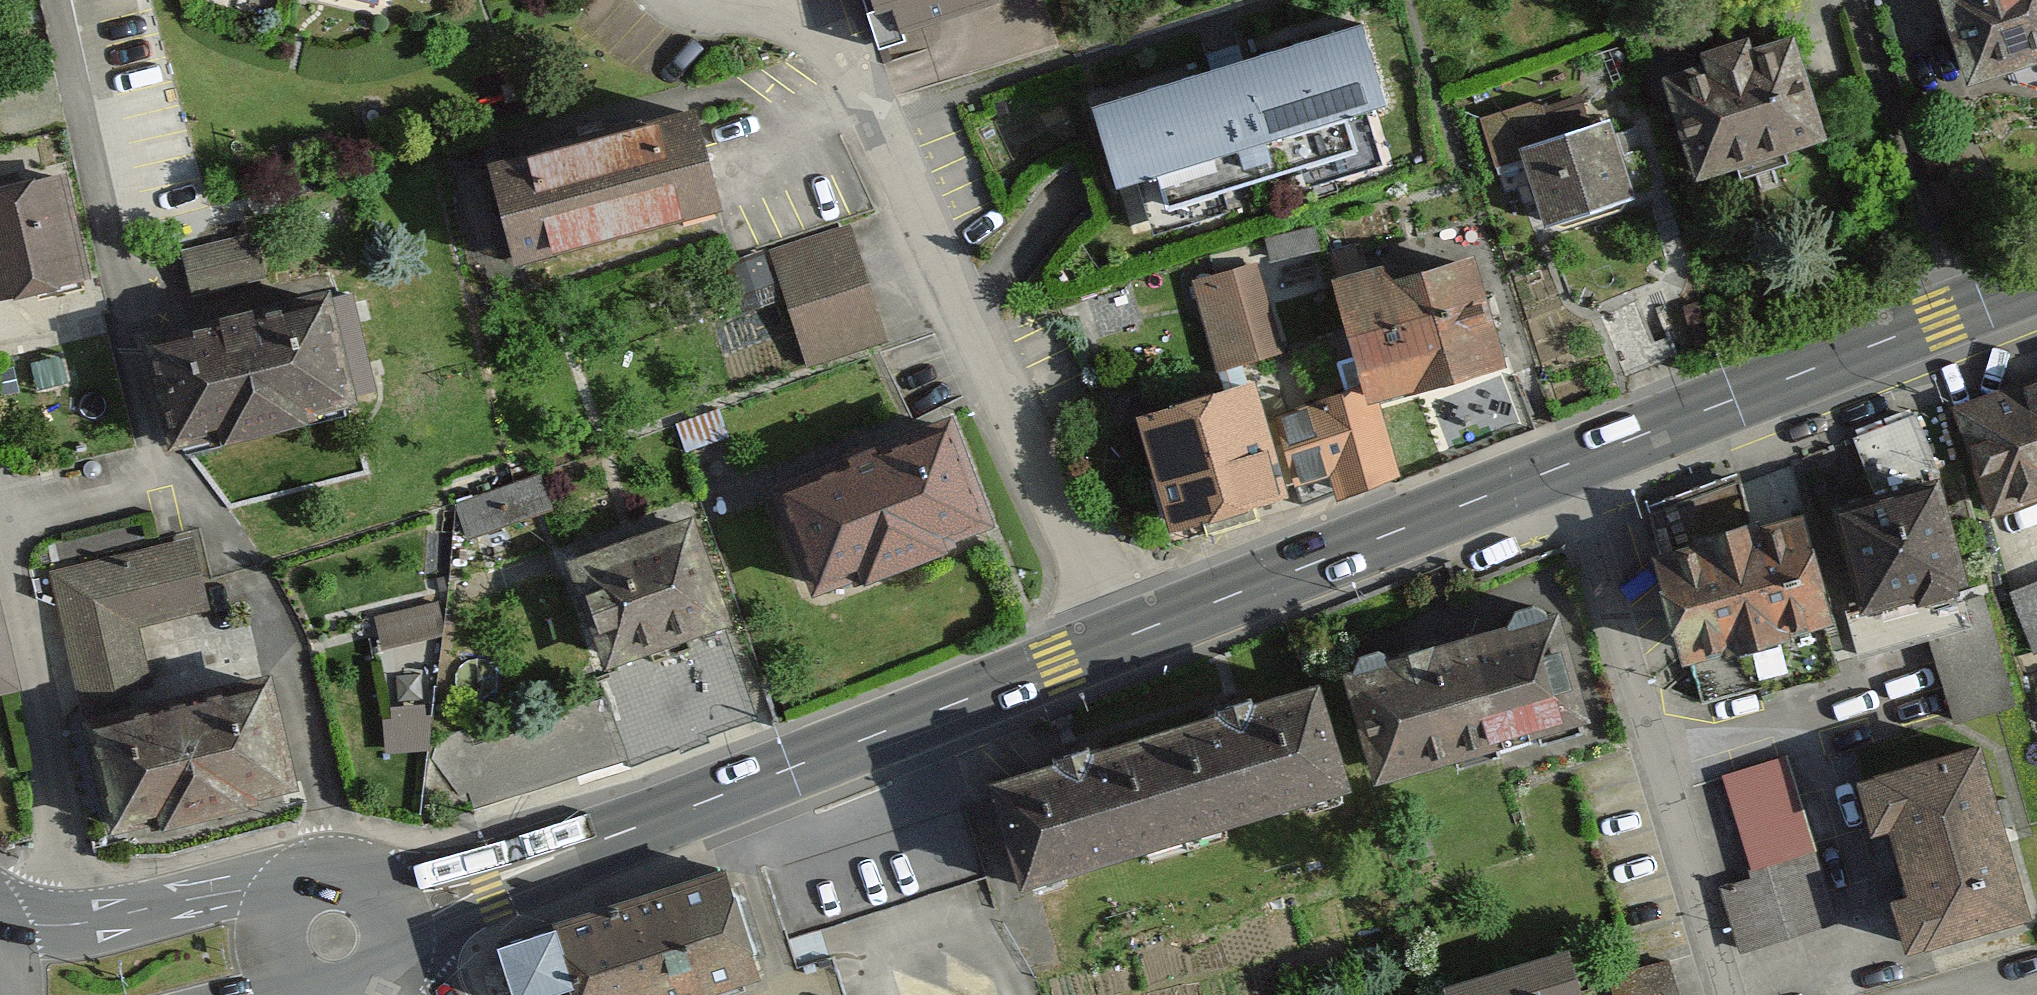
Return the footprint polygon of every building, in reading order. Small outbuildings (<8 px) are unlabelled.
[(971,0),(865,0),(874,29),(971,0)] [(1070,87),(1101,183),(1125,175),(1146,238),(1389,161),(1371,107),(1398,99),(1366,0),(1345,0),(1070,87)] [(1968,81),(2036,58),(2036,0),(1941,0),(1968,81)] [(1661,74),(1694,177),(1823,135),(1789,32),(1752,44),(1747,28),(1695,45),(1700,61),(1661,74)] [(477,154),(504,254),(706,200),(679,100),(477,154)] [(1522,144),(1548,218),(1626,191),(1600,117),(1522,144)] [(80,273),(58,168),(0,180),(0,290),(80,273)] [(199,283),(277,264),(267,223),(189,241),(199,283)] [(768,254),(808,367),(886,340),(846,226),(768,254)] [(1329,270),(1366,395),(1500,355),(1469,251),(1385,275),(1379,255),(1329,270)] [(1217,364),(1276,348),(1252,265),(1194,281),(1217,364)] [(137,332),(164,437),(343,392),(317,287),(137,332)] [(1994,511),(2036,495),(2036,371),(1955,400),(1994,511)] [(1171,513),(1268,488),(1240,379),(1143,404),(1171,513)] [(1335,493),(1387,474),(1355,385),(1267,416),(1290,480),(1326,467),(1335,493)] [(774,484),(812,583),(982,518),(944,420),(774,484)] [(1829,492),(1858,603),(1962,576),(1932,465),(1829,492)] [(552,469),(466,491),(475,527),(561,505),(552,469)] [(1649,544),(1680,652),(1823,610),(1792,503),(1649,544)] [(688,509),(559,557),(599,667),(725,620),(688,509)] [(39,575),(78,721),(105,834),(290,785),(260,673),(157,701),(137,628),(211,609),(192,536),(39,575)] [(2012,591),(2036,654),(2036,581),(2012,591)] [(384,605),(388,635),(450,627),(446,597),(384,605)] [(1371,771),(1579,710),(1548,602),(1339,663),(1371,771)] [(2000,614),(1940,631),(1963,712),(2023,695),(2000,614)] [(1319,661),(1154,712),(1189,817),(1353,764),(1319,661)] [(393,700),(394,743),(439,741),(437,699),(393,700)] [(978,767),(1009,872),(1189,817),(1154,712),(978,767)] [(1905,945),(2026,906),(1971,736),(1850,774),(1867,829),(1884,824),(1905,887),(1888,893),(1905,945)] [(1743,951),(1839,921),(1787,757),(1726,776),(1760,884),(1725,895),(1743,951)] [(757,971),(718,859),(502,935),(523,994),(689,994),(757,971)] [(1440,982),(1444,994),(1580,994),(1564,944),(1440,982)]
